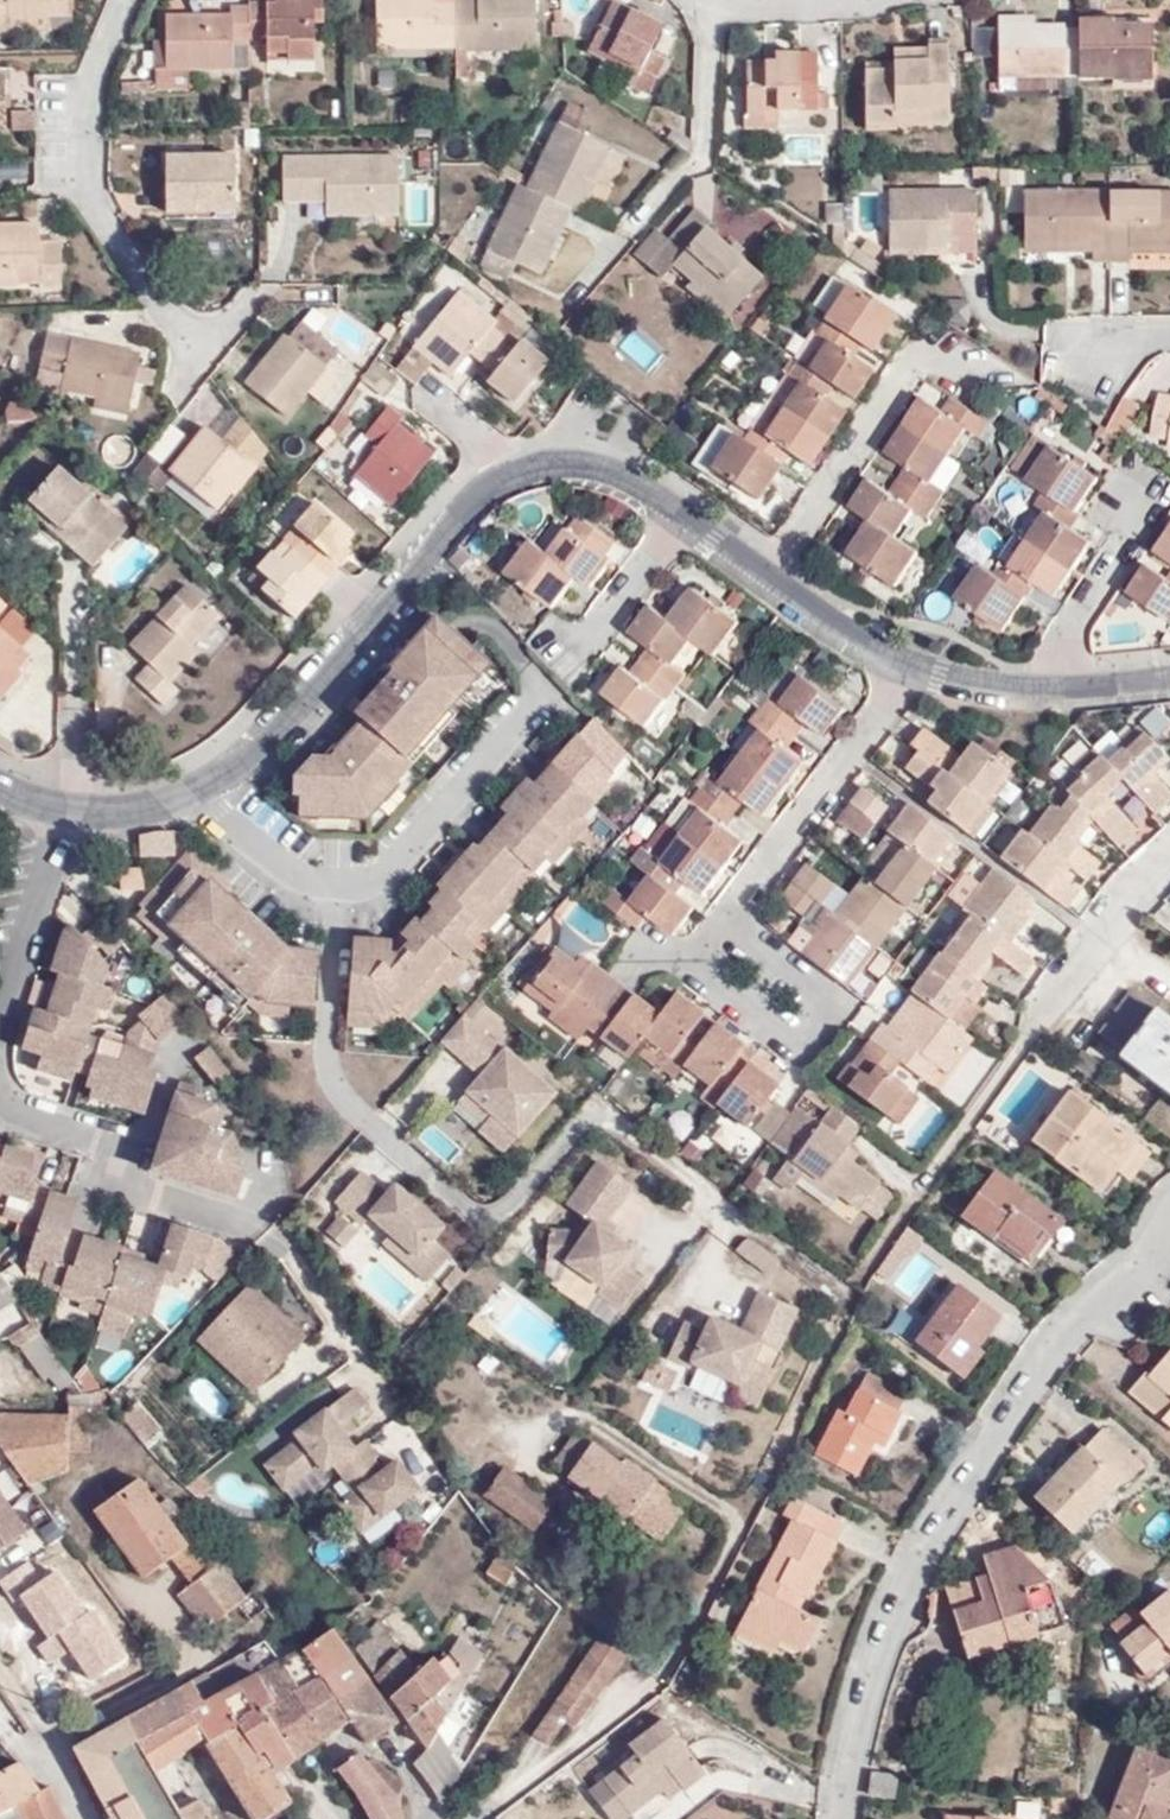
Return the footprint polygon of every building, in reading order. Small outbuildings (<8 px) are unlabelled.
[(71,15),(70,0),(0,0),(0,30),(6,30),(6,15),(48,15),(71,15)] [(265,4),(248,3),(248,9),(248,36),(266,37),(266,51),(287,51),(287,60),(314,60),(314,22),(321,21),(321,0),(277,0),(277,3),(265,4)] [(376,48),(455,48),(455,30),(455,3),(433,3),(433,0),(376,0),(376,48)] [(455,48),(456,78),(469,78),(469,59),(464,59),(464,49),(536,47),(534,0),(476,0),(476,3),(476,30),(455,30),(455,48)] [(636,74),(632,84),(648,94),(664,62),(648,54),(662,27),(613,2),(588,50),(636,74)] [(476,3),(455,3),(455,30),(476,30),(476,3)] [(248,43),(248,36),(248,9),(230,9),(230,17),(165,17),(166,69),(188,69),(231,67),(231,43),(248,43)] [(48,30),(48,15),(6,15),(6,30),(48,30)] [(999,16),(999,27),(1033,27),(1034,16),(999,16)] [(1114,27),(1114,20),(1079,20),(1079,29),(1079,78),(1113,78),(1113,74),(1153,73),(1152,26),(1114,27)] [(1076,91),(1075,86),(1079,85),(1079,78),(1079,29),(1062,29),(1062,26),(1033,27),(999,27),(1000,77),(1063,76),(1063,90),(1076,91)] [(866,72),(868,126),(896,125),(897,114),(927,113),(928,124),(949,123),(948,46),(929,45),(930,49),(907,50),(907,63),(895,64),(896,71),(866,72)] [(907,50),(895,50),(895,64),(907,63),(907,50)] [(287,60),(287,51),(266,51),(267,60),(287,60)] [(775,63),(745,65),(747,125),(777,125),(777,110),(817,108),(817,53),(775,54),(775,63)] [(188,87),(188,69),(166,69),(155,69),(156,88),(188,87)] [(1113,88),(1152,87),(1153,73),(1113,74),(1113,78),(1113,88)] [(569,102),(562,112),(579,119),(584,109),(569,102)] [(418,105),(399,105),(399,120),(418,120),(418,105)] [(12,114),(12,129),(35,127),(35,113),(12,114)] [(896,125),(928,124),(927,113),(897,114),(896,125)] [(608,146),(559,123),(528,188),(568,207),(578,211),(593,179),(608,146)] [(607,185),(622,153),(608,146),(593,179),(607,185)] [(3,157),(4,181),(30,180),(29,155),(3,157)] [(1071,156),(1051,155),(1049,167),(1070,167),(1071,156)] [(164,156),(164,211),(198,210),(197,204),(235,204),(235,156),(164,156)] [(282,159),(282,201),(304,201),(304,179),(325,179),(325,201),(325,214),(395,213),(394,157),(282,159)] [(974,167),(974,178),(1001,178),(1000,167),(974,167)] [(1102,170),(1080,171),(1081,181),(1103,181),(1102,170)] [(304,201),(325,201),(325,179),(304,179),(304,201)] [(516,262),(537,272),(568,207),(528,188),(519,184),(488,250),(516,262)] [(1094,252),(1094,261),(1111,261),(1110,192),(1024,192),(1025,244),(1093,243),(1094,252)] [(1110,192),(1111,261),(1129,260),(1130,255),(1129,247),(1169,246),(1169,192),(1110,192)] [(975,195),(890,196),(891,252),(948,251),(948,238),(977,237),(975,195)] [(198,218),(235,217),(235,204),(197,204),(198,210),(198,218)] [(832,223),(832,245),(843,253),(842,205),(825,205),(825,224),(832,223)] [(662,277),(674,263),(694,279),(731,312),(761,279),(704,229),(711,221),(696,209),(668,240),(646,264),(662,277)] [(17,271),(16,282),(39,283),(39,288),(59,288),(60,243),(39,242),(38,224),(0,225),(0,271),(17,271)] [(654,228),(633,252),(646,264),(668,240),(654,228)] [(1025,244),(1025,252),(1094,252),(1093,243),(1025,244)] [(1169,254),(1169,246),(1129,247),(1130,255),(1169,254)] [(878,263),(856,248),(850,258),(872,273),(878,263)] [(481,267),(507,279),(516,262),(488,250),(481,267)] [(16,282),(17,271),(0,271),(0,283),(16,282)] [(834,275),(812,305),(825,314),(847,285),(834,275)] [(687,288),(724,320),(731,312),(694,279),(687,288)] [(893,316),(847,285),(825,314),(863,339),(873,346),(893,316)] [(489,355),(498,343),(503,337),(488,326),(492,321),(456,291),(413,346),(449,374),(468,351),(482,362),(489,355)] [(816,326),(829,335),(810,362),(833,379),(856,393),(868,374),(859,366),(863,359),(854,352),(863,339),(825,314),(816,326)] [(300,321),(288,337),(323,365),(335,348),(300,321)] [(517,402),(548,362),(519,340),(522,336),(524,335),(512,325),(503,337),(498,343),(489,355),(501,364),(489,380),(517,402)] [(63,375),(60,388),(94,396),(129,403),(140,355),(46,334),(37,368),(63,375)] [(243,385),(284,416),(304,390),(323,365),(288,337),(287,336),(271,357),(267,355),(243,385)] [(396,369),(376,353),(327,426),(340,439),(354,425),(345,416),(360,393),(375,403),(396,369)] [(833,379),(810,362),(797,355),(786,369),(800,379),(783,404),(829,434),(841,416),(830,409),(835,402),(824,394),(833,379)] [(868,374),(874,365),(863,359),(859,366),(868,374)] [(316,399),(336,374),(323,365),(304,390),(316,399)] [(37,368),(34,382),(60,388),(63,375),(37,368)] [(786,369),(769,395),(783,404),(800,379),(786,369)] [(92,410),(126,417),(129,403),(94,396),(92,410)] [(1146,407),(1128,397),(1108,430),(1126,442),(1146,407)] [(1161,397),(1154,434),(1169,436),(1169,398),(1161,397)] [(936,406),(927,399),(920,410),(928,415),(936,406)] [(841,416),(846,409),(835,402),(830,409),(841,416)] [(781,459),(790,445),(802,452),(808,444),(817,451),(829,434),(783,404),(766,428),(753,419),(743,434),(781,459)] [(984,440),(992,428),(977,418),(956,405),(948,414),(936,406),(928,415),(920,410),(907,429),(953,459),(972,432),(984,440)] [(363,440),(375,450),(363,465),(394,499),(429,457),(395,429),(397,424),(385,413),(363,440)] [(254,467),(267,450),(239,414),(220,438),(245,460),(254,467)] [(175,423),(149,449),(161,461),(187,436),(175,423)] [(689,464),(702,473),(707,465),(754,497),(781,459),(743,434),(732,428),(729,432),(716,423),(689,464)] [(222,488),(245,460),(220,438),(206,427),(169,472),(213,508),(226,492),(222,488)] [(948,494),(935,484),(953,459),(907,429),(896,446),(905,452),(899,460),(912,469),(902,483),(938,508),(948,494)] [(1036,435),(1016,465),(1031,474),(1051,444),(1036,435)] [(802,452),(812,459),(817,451),(808,444),(802,452)] [(1042,491),(1082,517),(1106,481),(1051,444),(1031,474),(1027,480),(1042,491)] [(896,446),(891,453),(899,460),(905,452),(896,446)] [(134,468),(157,487),(169,472),(146,453),(134,468)] [(948,494),(966,468),(953,459),(935,484),(948,494)] [(234,498),(256,469),(254,467),(245,460),(222,488),(226,492),(234,498)] [(124,526),(58,464),(29,496),(60,525),(69,515),(85,531),(71,546),(91,563),(124,526)] [(391,503),(394,499),(363,465),(356,474),(391,503)] [(882,487),(874,480),(868,487),(876,494),(882,487)] [(917,511),(930,519),(938,508),(902,483),(894,495),(882,487),(876,494),(868,487),(853,509),(875,524),(898,539),(917,511)] [(1061,546),(1073,530),(1082,517),(1042,491),(1033,504),(1046,514),(1028,540),(1077,573),(1084,562),(1061,546)] [(29,496),(24,502),(55,530),(60,525),(29,496)] [(293,530),(302,539),(293,549),(307,560),(316,549),(328,558),(340,544),(347,535),(312,507),(293,530)] [(614,541),(579,513),(547,551),(577,575),(593,585),(607,568),(614,561),(605,554),(614,541)] [(60,525),(55,530),(71,546),(85,531),(69,515),(60,525)] [(900,585),(920,555),(898,539),(875,524),(854,554),(900,585)] [(1082,546),(1087,540),(1073,530),(1061,546),(1084,562),(1090,552),(1082,546)] [(1159,555),(1169,562),(1169,538),(1159,555)] [(531,539),(504,570),(553,606),(556,602),(577,575),(547,551),(531,539)] [(1066,591),(1077,573),(1028,540),(1010,564),(998,556),(988,571),(1030,600),(1040,585),(1052,592),(1057,584),(1066,591)] [(1090,552),(1095,546),(1087,540),(1082,546),(1090,552)] [(336,564),(348,550),(340,544),(328,558),(336,564)] [(307,583),(296,573),(307,560),(293,549),(282,561),(271,552),(256,570),(268,580),(258,590),(284,613),(297,595),(303,601),(314,589),(307,583)] [(318,570),(325,577),(336,564),(328,558),(316,549),(307,560),(318,570)] [(307,560),(296,573),(307,583),(318,570),(307,560)] [(1008,631),(1030,600),(988,571),(977,564),(956,596),(1008,631)] [(1158,571),(1151,566),(1145,576),(1151,581),(1158,571)] [(256,570),(247,580),(258,590),(268,580),(256,570)] [(318,570),(307,583),(314,589),(325,577),(318,570)] [(1145,576),(1132,596),(1169,619),(1169,579),(1158,571),(1151,581),(1145,576)] [(1052,592),(1061,598),(1066,591),(1057,584),(1052,592)] [(185,586),(167,604),(156,617),(129,646),(146,662),(133,678),(163,705),(178,690),(169,682),(194,652),(187,645),(215,613),(185,586)] [(741,617),(701,587),(673,623),(692,637),(715,654),(741,617)] [(284,613),(289,617),(303,601),(297,595),(284,613)] [(160,597),(148,610),(156,617),(167,604),(160,597)] [(636,633),(655,649),(645,661),(676,685),(686,672),(674,661),(692,637),(673,623),(653,608),(636,633)] [(436,611),(426,623),(356,703),(365,711),(406,746),(485,654),(436,611)] [(0,630),(0,696),(21,673),(15,668),(28,653),(0,630)] [(647,724),(676,685),(645,661),(634,676),(628,683),(618,675),(604,694),(647,724)] [(634,676),(624,667),(618,675),(628,683),(634,676)] [(783,701),(774,694),(763,709),(797,734),(806,723),(825,738),(847,709),(802,676),(783,701)] [(743,755),(788,788),(806,764),(786,748),(797,734),(763,709),(753,723),(762,730),(743,755)] [(367,809),(415,754),(406,746),(365,711),(333,749),(316,748),(300,767),(300,809),(367,809)] [(577,735),(550,765),(592,803),(609,783),(604,778),(611,770),(627,752),(595,716),(578,736),(577,735)] [(1141,728),(1120,747),(1125,752),(1109,766),(1122,781),(1155,815),(1169,801),(1169,792),(1155,775),(1169,761),(1141,728)] [(925,730),(911,747),(918,752),(941,769),(953,752),(925,730)] [(1104,760),(1109,766),(1125,752),(1120,747),(1109,733),(1091,747),(1095,752),(1104,760)] [(973,745),(962,759),(950,776),(985,802),(1015,763),(986,741),(979,749),(973,745)] [(906,768),(938,792),(950,776),(941,769),(918,752),(906,768)] [(962,759),(953,752),(941,769),(950,776),(962,759)] [(1089,816),(1094,821),(1120,847),(1137,833),(1106,797),(1122,781),(1109,766),(1104,760),(1095,752),(1074,771),(1083,781),(1069,794),(1072,797),(1089,816)] [(746,802),(765,817),(788,788),(743,755),(722,785),(712,776),(703,788),(737,813),(746,802)] [(533,784),(526,778),(513,792),(520,799),(563,836),(570,843),(589,822),(581,816),(592,803),(550,765),(533,784)] [(1083,781),(1074,771),(1061,785),(1069,794),(1083,781)] [(936,809),(963,830),(985,802),(950,776),(938,792),(944,797),(936,809)] [(1072,797),(1069,794),(1061,785),(1044,803),(1050,808),(1056,813),(1072,797)] [(704,810),(685,836),(686,836),(726,868),(745,843),(726,828),(737,813),(703,788),(693,801),(704,810)] [(888,809),(864,789),(852,804),(875,821),(878,823),(888,809)] [(500,808),(507,814),(490,833),(534,870),(546,856),(553,863),(570,843),(563,836),(520,799),(513,792),(500,808)] [(938,792),(928,804),(936,809),(944,797),(938,792)] [(1056,813),(1050,808),(1029,835),(1064,862),(1087,880),(1100,863),(1077,845),(1071,839),(1089,816),(1072,797),(1056,813)] [(838,818),(862,836),(875,821),(852,804),(850,802),(838,818)] [(963,830),(975,838),(995,810),(985,802),(963,830)] [(954,836),(910,805),(900,817),(889,831),(903,842),(932,864),(954,836)] [(889,831),(900,817),(888,809),(878,823),(889,831)] [(1077,845),(1094,821),(1089,816),(1071,839),(1077,845)] [(685,882),(704,897),(726,868),(686,836),(685,836),(667,822),(644,850),(641,848),(633,858),(643,866),(657,875),(678,891),(685,882)] [(871,868),(864,875),(874,882),(905,906),(935,867),(932,864),(903,842),(889,831),(865,862),(871,868)] [(1023,831),(1003,859),(1067,908),(1080,889),(1057,872),(1064,862),(1029,835),(1023,831)] [(454,864),(459,869),(503,906),(520,886),(534,870),(490,833),(477,848),(472,844),(454,864)] [(935,867),(938,868),(959,841),(954,836),(932,864),(935,867)] [(286,950),(225,892),(230,886),(217,875),(188,851),(165,878),(142,904),(251,999),(255,995),(279,968),(274,963),(286,950)] [(834,880),(808,860),(791,882),(818,902),(834,880)] [(134,861),(110,863),(112,887),(136,884),(134,861)] [(1080,889),(1087,880),(1064,862),(1057,872),(1080,889)] [(441,889),(428,904),(433,908),(462,933),(474,920),(483,928),(503,906),(459,869),(454,864),(436,885),(441,889)] [(1023,928),(1017,924),(1036,899),(996,868),(982,887),(963,874),(957,883),(947,895),(966,909),(973,914),(1011,943),(1023,928)] [(864,875),(862,874),(848,891),(832,911),(870,940),(876,945),(905,906),(874,882),(864,875)] [(619,890),(608,903),(639,928),(651,916),(675,934),(697,905),(678,891),(657,875),(635,902),(619,890)] [(832,911),(848,891),(834,880),(818,902),(824,907),(832,911)] [(791,882),(779,897),(807,918),(818,902),(791,882)] [(807,918),(813,923),(824,907),(818,902),(807,918)] [(813,923),(794,947),(838,981),(870,940),(832,911),(824,907),(813,923)] [(468,965),(463,960),(477,945),(463,933),(462,933),(433,908),(420,923),(415,919),(402,934),(408,940),(402,946),(443,982),(449,987),(468,965)] [(966,909),(950,929),(956,935),(973,914),(966,909)] [(995,956),(1024,977),(1036,962),(1011,943),(973,914),(956,935),(943,952),(968,972),(986,949),(995,956)] [(109,956),(119,947),(100,920),(88,930),(103,948),(109,956)] [(64,929),(50,971),(59,973),(69,976),(103,986),(109,967),(98,954),(103,948),(88,930),(83,934),(73,921),(64,929)] [(347,1025),(379,1027),(395,1009),(400,1004),(387,992),(388,974),(370,972),(372,940),(354,938),(350,984),(347,1025)] [(391,941),(388,941),(372,940),(370,972),(388,974),(387,992),(400,1004),(395,1009),(407,1020),(411,1017),(415,1012),(423,1004),(431,995),(443,982),(402,946),(395,953),(390,953),(391,941)] [(977,979),(995,956),(986,949),(968,972),(977,979)] [(288,1005),(313,1007),(318,952),(315,952),(286,950),(274,963),(279,968),(255,995),(264,1003),(288,1005)] [(556,1013),(586,1036),(599,1020),(622,986),(614,979),(589,960),(585,966),(563,950),(535,987),(560,1008),(556,1013)] [(965,996),(1001,1023),(1014,1006),(977,979),(968,972),(943,952),(913,991),(919,995),(948,1018),(965,996)] [(69,976),(59,973),(55,984),(65,988),(69,976)] [(94,1007),(106,1012),(112,989),(103,986),(69,976),(65,988),(55,984),(46,1014),(89,1026),(94,1007)] [(55,984),(46,981),(36,1010),(46,1014),(55,984)] [(611,1030),(605,1038),(631,1060),(638,1051),(650,1036),(664,1019),(663,1018),(635,997),(622,986),(599,1020),(611,1030)] [(1101,1032),(1124,1051),(1153,1072),(1148,1078),(1168,1093),(1169,1091),(1169,1020),(1132,991),(1101,1032)] [(186,1019),(166,992),(153,1002),(174,1029),(186,1019)] [(251,999),(249,1002),(260,1011),(264,1012),(287,1013),(288,1005),(264,1003),(255,995),(251,999)] [(933,1064),(940,1069),(968,1033),(948,1018),(919,995),(891,1031),(904,1042),(894,1056),(900,1062),(923,1077),(933,1064)] [(680,996),(663,1018),(664,1019),(650,1036),(638,1051),(676,1081),(687,1066),(702,1046),(717,1025),(680,996)] [(153,1002),(138,1015),(143,1020),(160,1040),(174,1029),(153,1002)] [(21,1052),(39,1058),(37,1064),(73,1076),(85,1041),(89,1026),(46,1014),(36,1010),(34,1010),(21,1052)] [(505,1048),(504,1050),(464,1015),(441,1042),(481,1077),(466,1093),(483,1108),(491,1115),(483,1124),(509,1147),(532,1121),(556,1093),(505,1048)] [(156,1077),(152,1071),(160,1040),(143,1020),(127,1032),(122,1048),(98,1039),(96,1044),(84,1080),(81,1090),(89,1092),(121,1101),(119,1108),(139,1115),(143,1113),(156,1077)] [(881,1024),(868,1037),(871,1040),(894,1056),(904,1042),(891,1031),(881,1024)] [(713,1085),(701,1099),(714,1110),(717,1107),(718,1106),(757,1055),(717,1025),(702,1046),(687,1066),(713,1085)] [(909,1087),(891,1072),(900,1062),(894,1056),(871,1040),(854,1064),(851,1062),(840,1078),(889,1114),(909,1087)] [(96,1044),(85,1041),(73,1076),(84,1080),(96,1044)] [(195,1058),(216,1083),(228,1074),(208,1047),(195,1058)] [(1124,1051),(1120,1057),(1148,1078),(1153,1072),(1124,1051)] [(770,1101),(787,1078),(757,1055),(718,1106),(717,1107),(747,1130),(762,1110),(770,1101)] [(70,1086),(73,1076),(37,1064),(34,1075),(70,1086)] [(923,1077),(930,1084),(940,1069),(933,1064),(923,1077)] [(240,1166),(242,1160),(232,1133),(221,1130),(210,1126),(216,1110),(218,1103),(196,1096),(199,1087),(186,1082),(180,1082),(170,1113),(178,1116),(159,1174),(235,1197),(245,1169),(240,1166)] [(809,1085),(789,1114),(770,1142),(791,1158),(774,1180),(787,1190),(799,1173),(805,1165),(839,1190),(875,1217),(891,1196),(875,1185),(876,1183),(849,1163),(836,1154),(845,1142),(859,1123),(809,1085)] [(902,1123),(923,1097),(909,1087),(889,1114),(902,1123)] [(89,1092),(86,1098),(119,1108),(121,1101),(89,1092)] [(466,1093),(458,1102),(483,1124),(491,1115),(483,1108),(466,1093)] [(1071,1093),(1035,1141),(1101,1189),(1115,1171),(1125,1177),(1145,1149),(1071,1093)] [(924,1150),(952,1112),(931,1097),(904,1135),(924,1150)] [(762,1110),(767,1114),(774,1104),(770,1101),(762,1110)] [(789,1114),(774,1104),(767,1114),(755,1131),(770,1142),(789,1114)] [(221,1130),(227,1114),(216,1110),(210,1126),(221,1130)] [(170,1113),(150,1172),(159,1174),(178,1116),(170,1113)] [(849,1163),(857,1152),(845,1142),(836,1154),(849,1163)] [(4,1217),(38,1228),(41,1221),(49,1192),(49,1190),(36,1185),(40,1168),(28,1164),(31,1155),(5,1145),(1,1158),(0,1161),(0,1192),(11,1195),(7,1207),(4,1217)] [(40,1168),(43,1159),(31,1155),(28,1164),(40,1168)] [(601,1229),(608,1219),(631,1186),(597,1162),(566,1206),(590,1223),(583,1233),(546,1233),(546,1263),(566,1262),(601,1287),(596,1293),(619,1309),(640,1280),(618,1265),(629,1249),(610,1236),(601,1229)] [(799,1173),(833,1198),(839,1190),(805,1165),(799,1173)] [(743,1184),(751,1190),(760,1176),(752,1170),(743,1184)] [(433,1239),(445,1226),(424,1209),(422,1212),(416,1207),(419,1204),(396,1184),(389,1194),(362,1171),(337,1201),(364,1224),(372,1215),(392,1233),(415,1252),(407,1261),(430,1281),(452,1255),(433,1239)] [(995,1172),(962,1214),(994,1238),(1000,1231),(1028,1254),(1055,1217),(995,1172)] [(7,1207),(11,1195),(0,1192),(0,1205),(7,1207)] [(69,1266),(74,1267),(83,1238),(66,1233),(74,1210),(64,1206),(66,1199),(49,1192),(41,1221),(38,1228),(33,1243),(29,1257),(44,1261),(40,1271),(36,1284),(61,1290),(63,1286),(69,1266)] [(74,1210),(75,1202),(66,1199),(64,1206),(74,1210)] [(359,1230),(343,1216),(329,1232),(345,1246),(359,1230)] [(1031,1264),(1062,1222),(1055,1217),(1028,1254),(1000,1231),(994,1238),(1031,1264)] [(610,1236),(617,1226),(608,1219),(601,1229),(610,1236)] [(206,1259),(202,1272),(213,1282),(240,1255),(218,1239),(196,1229),(172,1223),(167,1241),(161,1261),(158,1269),(163,1271),(185,1277),(189,1268),(193,1255),(206,1259)] [(911,1229),(905,1239),(915,1247),(922,1238),(911,1229)] [(407,1261),(415,1252),(392,1233),(385,1242),(407,1261)] [(107,1299),(123,1250),(83,1238),(74,1267),(69,1266),(63,1286),(107,1299)] [(766,1276),(778,1261),(753,1241),(749,1239),(746,1239),(743,1241),(740,1243),(734,1251),(766,1276)] [(132,1325),(134,1318),(150,1315),(163,1271),(158,1269),(148,1265),(145,1272),(135,1269),(139,1255),(123,1250),(107,1299),(103,1314),(102,1317),(132,1325)] [(916,1253),(893,1284),(912,1298),(935,1266),(916,1253)] [(161,1261),(149,1257),(139,1255),(135,1269),(145,1272),(148,1265),(158,1269),(161,1261)] [(189,1268),(202,1272),(206,1259),(193,1255),(189,1268)] [(40,1271),(44,1261),(29,1257),(27,1267),(40,1271)] [(960,1284),(918,1342),(957,1371),(999,1314),(960,1284)] [(103,1314),(107,1299),(63,1286),(61,1290),(59,1295),(79,1301),(76,1308),(103,1314)] [(0,1291),(0,1309),(8,1303),(0,1291)] [(245,1291),(198,1341),(250,1390),(296,1341),(245,1291)] [(692,1371),(694,1365),(739,1385),(733,1399),(755,1408),(763,1390),(768,1392),(785,1353),(780,1351),(798,1311),(760,1294),(742,1335),(726,1328),(720,1341),(703,1333),(685,1325),(669,1361),(692,1371)] [(915,1335),(922,1317),(899,1308),(892,1327),(915,1335)] [(99,1328),(128,1337),(132,1325),(102,1317),(99,1328)] [(726,1328),(709,1320),(703,1333),(720,1341),(726,1328)] [(8,1336),(16,1348),(25,1343),(39,1333),(30,1321),(8,1336)] [(62,1365),(40,1335),(39,1333),(25,1343),(46,1375),(62,1365)] [(1169,1426),(1169,1351),(1149,1375),(1146,1373),(1132,1391),(1164,1417),(1161,1419),(1169,1426)] [(46,1375),(57,1390),(73,1380),(71,1377),(62,1365),(46,1375)] [(666,1392),(675,1372),(663,1367),(654,1387),(666,1392)] [(841,1408),(817,1453),(855,1474),(873,1441),(881,1445),(907,1394),(868,1372),(847,1412),(841,1408)] [(365,1402),(352,1385),(322,1409),(326,1413),(319,1418),(315,1414),(293,1431),(298,1437),(264,1463),(283,1487),(316,1462),(325,1455),(332,1464),(353,1491),(338,1502),(360,1531),(417,1487),(395,1459),(380,1471),(373,1476),(363,1463),(370,1458),(375,1454),(363,1438),(352,1446),(344,1434),(354,1427),(346,1416),(365,1402)] [(116,1406),(110,1395),(106,1388),(101,1390),(96,1392),(84,1394),(69,1395),(67,1416),(0,1414),(0,1447),(19,1472),(44,1506),(53,1498),(39,1478),(48,1476),(68,1469),(68,1450),(86,1448),(86,1412),(108,1408),(116,1406)] [(159,1431),(137,1403),(122,1414),(126,1420),(144,1443),(159,1431)] [(322,1409),(315,1414),(319,1418),(326,1413),(322,1409)] [(1101,1430),(1038,1499),(1072,1533),(1118,1483),(1123,1486),(1140,1467),(1101,1430)] [(575,1432),(552,1465),(567,1475),(591,1443),(575,1432)] [(591,1443),(567,1475),(597,1497),(621,1464),(591,1443)] [(316,1462),(323,1471),(332,1464),(325,1455),(316,1462)] [(380,1471),(370,1458),(363,1463),(373,1476),(380,1471)] [(660,1541),(686,1505),(625,1459),(621,1464),(597,1497),(660,1541)] [(502,1470),(485,1492),(529,1528),(547,1502),(502,1470)] [(216,1489),(202,1471),(185,1485),(204,1498),(216,1489)] [(142,1576),(156,1566),(170,1556),(197,1537),(172,1501),(149,1481),(136,1478),(111,1496),(102,1484),(84,1497),(142,1576)] [(25,1531),(0,1496),(0,1549),(25,1531)] [(806,1651),(821,1620),(799,1608),(789,1603),(795,1593),(804,1596),(806,1598),(836,1540),(822,1532),(830,1517),(791,1497),(783,1513),(794,1519),(743,1618),(781,1638),(806,1651)] [(836,1540),(845,1524),(830,1517),(822,1532),(836,1540)] [(197,1537),(170,1556),(186,1578),(215,1556),(200,1535),(197,1537)] [(945,1588),(966,1656),(1063,1626),(1048,1580),(1014,1547),(981,1557),(987,1575),(945,1588)] [(215,1556),(186,1578),(191,1583),(218,1560),(215,1556)] [(498,1559),(489,1574),(501,1582),(510,1568),(498,1559)] [(238,1603),(245,1595),(228,1573),(218,1560),(191,1583),(177,1594),(205,1628),(238,1603)] [(377,1575),(365,1589),(372,1595),(384,1580),(377,1575)] [(1169,1645),(1169,1589),(1169,1588),(1141,1612),(1135,1605),(1112,1626),(1124,1640),(1120,1644),(1137,1664),(1162,1643),(1166,1649),(1169,1645)] [(238,1603),(249,1620),(267,1607),(253,1589),(245,1595),(238,1603)] [(799,1608),(804,1596),(795,1593),(789,1603),(799,1608)] [(432,1595),(412,1616),(419,1624),(438,1603),(432,1595)] [(736,1632),(773,1652),(781,1638),(743,1618),(736,1632)] [(379,1621),(358,1650),(377,1675),(399,1649),(379,1621)] [(371,1686),(331,1630),(301,1651),(320,1676),(344,1707),(371,1686)] [(399,1649),(377,1675),(393,1698),(416,1674),(407,1660),(422,1649),(414,1638),(399,1649)] [(456,1671),(449,1679),(409,1719),(428,1746),(436,1733),(479,1657),(481,1653),(460,1638),(452,1650),(445,1659),(450,1664),(456,1671)] [(573,1726),(621,1657),(595,1639),(586,1653),(574,1670),(552,1703),(543,1716),(531,1732),(548,1744),(564,1720),(573,1726)] [(323,1739),(307,1710),(281,1663),(266,1642),(231,1661),(207,1675),(220,1696),(262,1672),(279,1712),(269,1720),(295,1758),(323,1739)] [(1145,1676),(1169,1655),(1169,1645),(1166,1649),(1162,1643),(1137,1664),(1145,1676)] [(344,1707),(320,1676),(301,1651),(297,1654),(281,1663),(307,1710),(323,1739),(351,1720),(344,1707)] [(88,1703),(113,1690),(95,1654),(70,1666),(88,1703)] [(145,1662),(149,1669),(160,1661),(156,1655),(145,1662)] [(416,1674),(393,1698),(409,1719),(449,1679),(431,1659),(430,1661),(416,1674)] [(688,1666),(682,1678),(693,1684),(699,1672),(688,1666)] [(279,1712),(262,1672),(220,1696),(271,1774),(295,1758),(269,1720),(279,1712)] [(207,1675),(180,1689),(127,1719),(181,1813),(191,1806),(167,1764),(174,1759),(203,1737),(254,1818),(262,1818),(290,1802),(271,1774),(220,1696),(207,1675)] [(367,1743),(395,1720),(371,1686),(344,1707),(351,1720),(367,1743)] [(181,1813),(127,1719),(75,1748),(112,1818),(111,1818),(184,1818),(181,1813)] [(632,1746),(638,1755),(604,1781),(632,1814),(661,1791),(676,1779),(684,1789),(706,1772),(665,1720),(632,1746)] [(428,1746),(415,1763),(442,1803),(462,1770),(436,1733),(428,1746)] [(1161,1814),(1169,1790),(1169,1764),(1137,1752),(1111,1818),(1169,1818),(1161,1814)] [(363,1802),(372,1818),(401,1818),(399,1812),(401,1801),(396,1797),(403,1783),(371,1757),(364,1761),(357,1754),(340,1769),(363,1802)] [(200,1801),(174,1759),(167,1764),(191,1806),(200,1801)] [(0,1771),(0,1815),(39,1794),(20,1762),(19,1761),(0,1771)] [(873,1773),(870,1793),(893,1797),(896,1776),(873,1773)] [(661,1791),(670,1801),(684,1789),(676,1779),(661,1791)] [(632,1814),(604,1781),(590,1792),(612,1818),(625,1818),(632,1814)] [(51,1789),(39,1794),(0,1815),(0,1818),(65,1818),(51,1789)] [(191,1806),(181,1813),(184,1818),(212,1818),(201,1801),(200,1801),(191,1806)]
